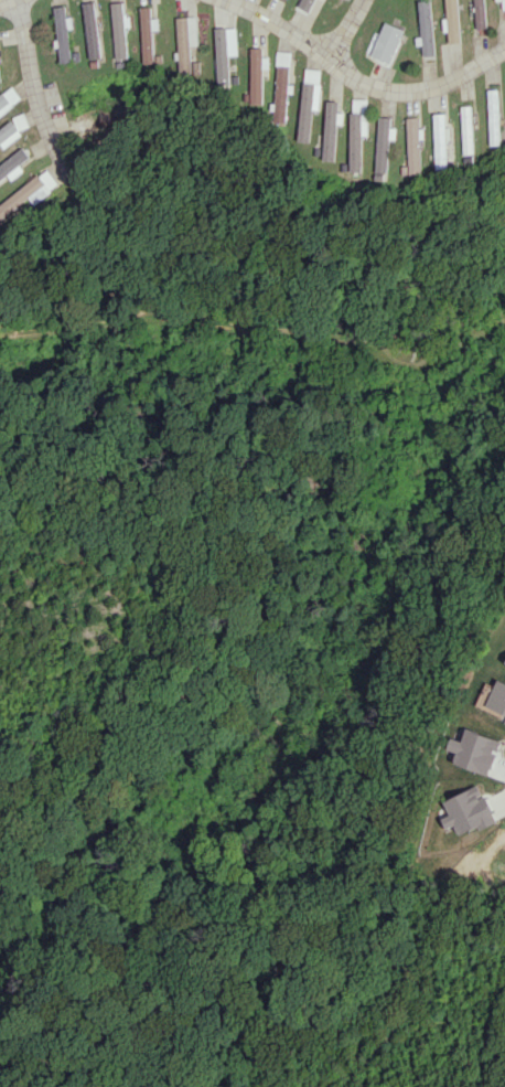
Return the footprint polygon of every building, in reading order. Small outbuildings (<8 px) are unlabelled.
[(421,56),(432,56),(430,0),(417,0),(418,45),(421,45),(421,56)] [(458,43),(457,0),(445,0),(446,43),(458,43)] [(474,29),(484,28),(483,0),(473,0),(474,29)] [(83,3),(87,59),(99,58),(94,1),(83,3)] [(126,59),(125,26),(129,26),(129,14),(123,14),(122,2),(111,3),(114,59),(126,59)] [(72,62),(67,28),(72,28),(70,16),(65,16),(64,5),(53,7),(60,63),(72,62)] [(157,30),(157,18),(150,19),(149,7),(139,7),(142,64),(153,63),(151,30),(157,30)] [(190,73),(189,46),(197,45),(196,16),(175,17),(177,73),(190,73)] [(390,63),(402,29),(382,22),(370,56),(390,63)] [(237,55),(236,27),(214,28),(216,87),(229,86),(228,56),(237,55)] [(260,48),(249,48),(251,103),(262,103),(260,48)] [(288,51),(276,51),(273,124),(286,124),(288,51)] [(299,141),(310,141),(311,110),(318,110),(320,69),(302,68),(299,141)] [(22,99),(13,87),(0,96),(0,115),(22,99)] [(500,144),(498,89),(488,89),(489,144),(500,144)] [(337,101),(325,101),(322,160),(334,161),(336,123),(341,124),(342,114),(337,113),(337,101)] [(349,110),(349,174),(362,173),(362,138),(367,138),(366,105),(355,105),(355,110),(349,110)] [(459,106),(465,154),(475,153),(470,105),(459,106)] [(436,169),(448,168),(447,139),(451,139),(450,126),(445,126),(445,113),(434,114),(436,169)] [(395,139),(395,127),(390,127),(390,117),(377,116),(376,172),(388,173),(389,139),(395,139)] [(421,174),(419,117),(407,117),(409,175),(421,174)] [(4,148),(23,136),(14,121),(0,130),(0,147),(2,146),(4,148)] [(26,170),(21,164),(31,157),(24,147),(0,164),(0,180),(9,174),(13,180),(26,170)] [(30,198),(35,204),(61,185),(48,168),(0,204),(0,221),(30,198)] [(441,800),(447,815),(438,818),(442,829),(452,825),(455,834),(476,826),(477,829),(493,823),(479,785),(441,800)]
